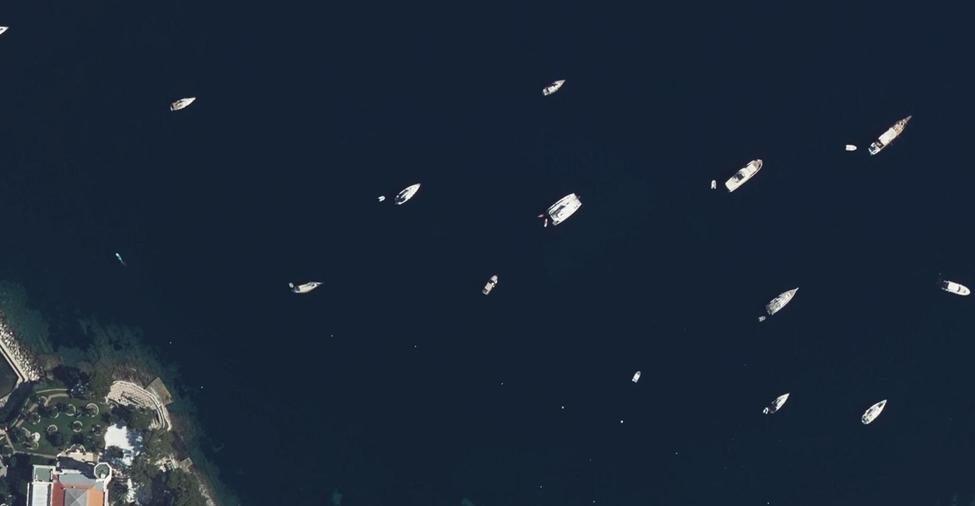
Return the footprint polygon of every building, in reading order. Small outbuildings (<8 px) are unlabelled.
[(106,494),(105,494),(105,485),(109,481),(111,474),(107,470),(100,469),(95,474),(95,478),(87,478),(87,475),(63,474),(63,477),(54,476),(54,471),(34,471),(32,484),(29,484),(28,505),(106,505),(106,494)]
